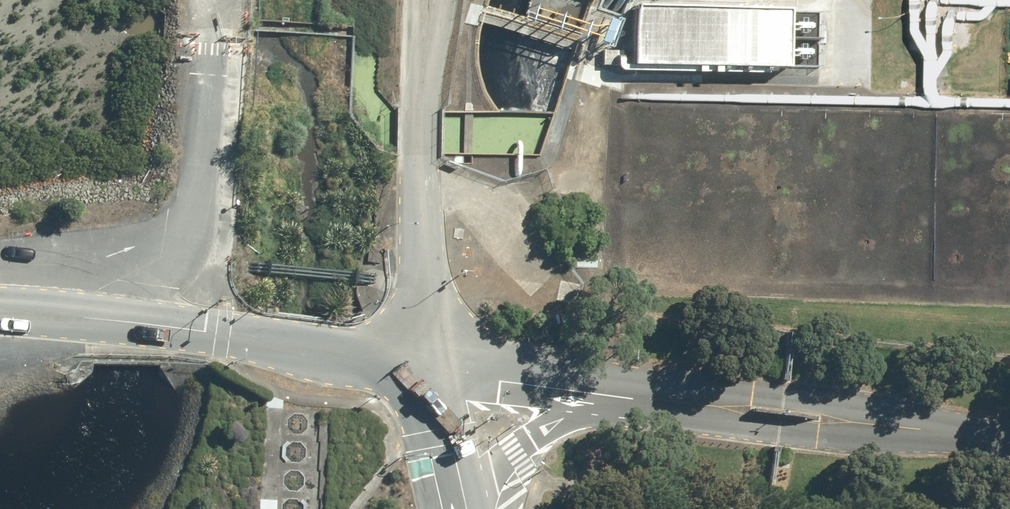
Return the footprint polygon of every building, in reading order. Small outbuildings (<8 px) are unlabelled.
[(785,17),(625,14),(624,72),(784,74),(785,17)]
